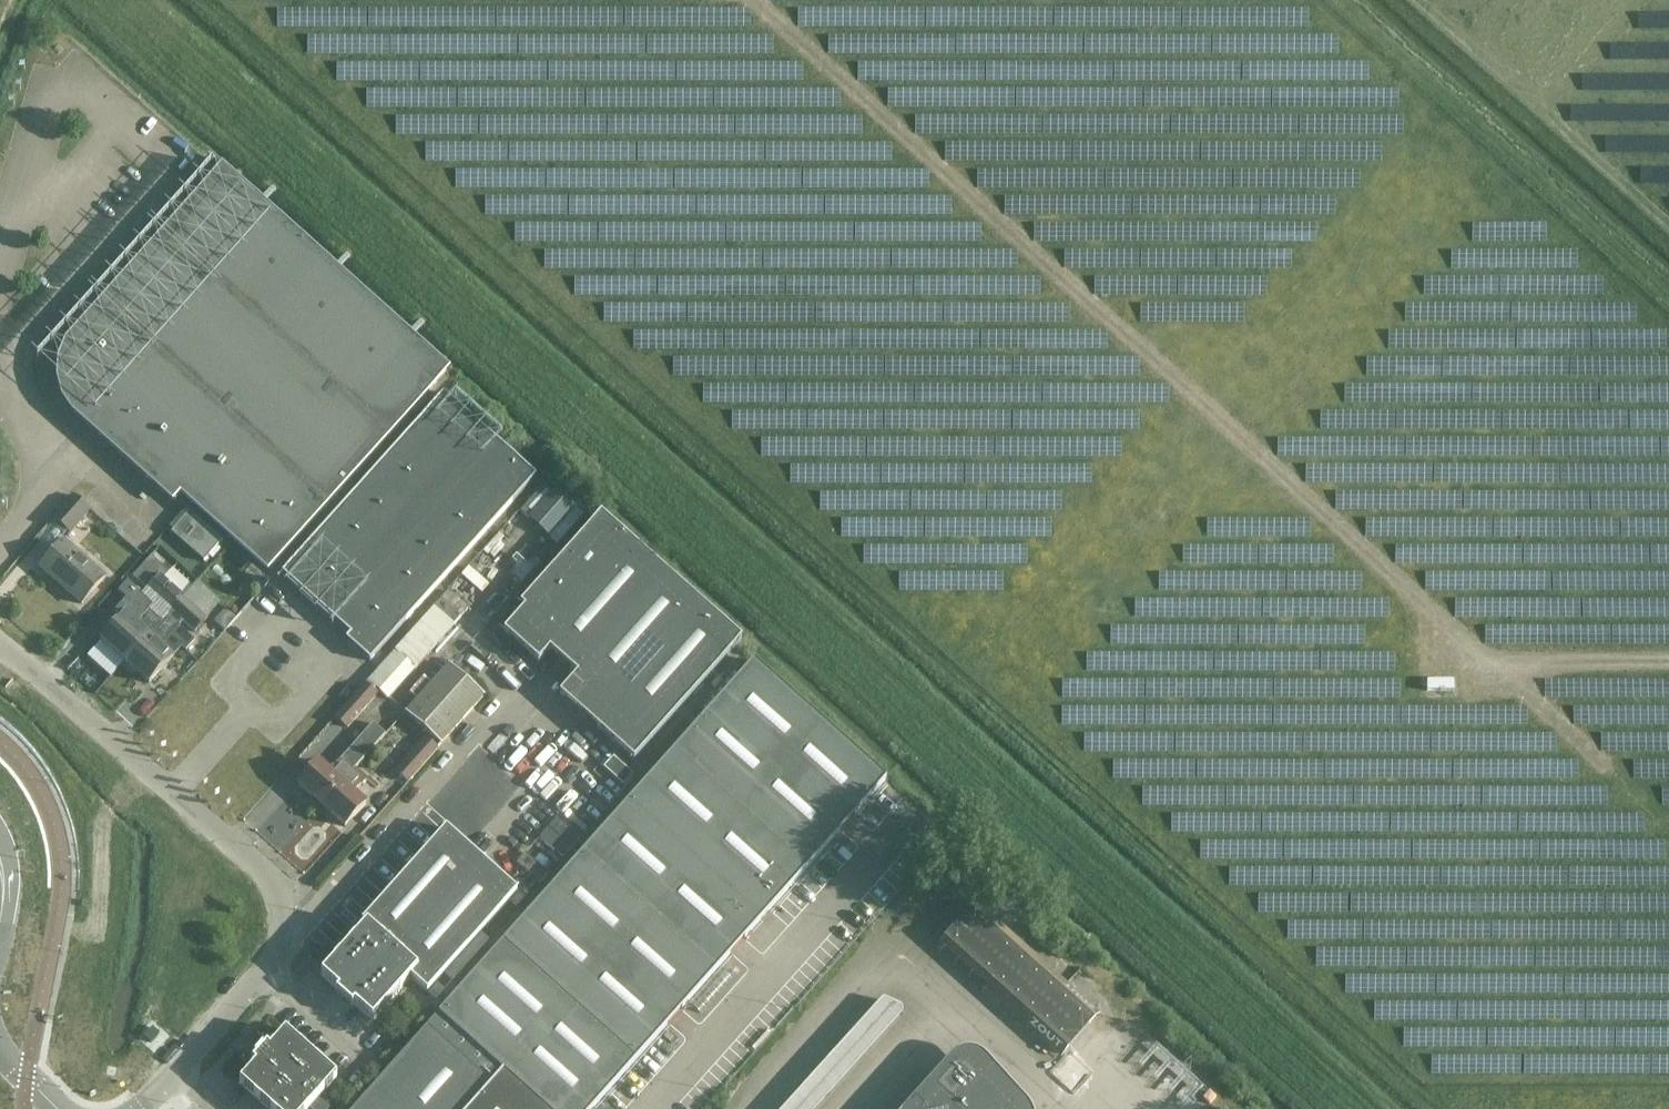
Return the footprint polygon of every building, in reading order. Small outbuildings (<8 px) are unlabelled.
[(73,411),(175,502),(176,501),(173,498),(180,491),(267,569),(446,370),(222,170),(67,342),(60,359),(58,378),(63,396),(73,411)] [(443,392),(277,578),(278,579),(283,574),(351,634),(346,639),(369,660),(370,661),(536,475),(443,392)] [(74,495),(53,518),(70,533),(90,509),(74,495)] [(515,521),(526,531),(547,507),(536,498),(515,521)] [(551,649),(571,666),(569,669),(576,675),(558,695),(632,762),(741,640),(659,567),(600,513),(519,605),(524,609),(504,631),(540,662),(551,649)] [(82,603),(105,577),(63,540),(40,567),(82,603)] [(133,576),(171,610),(183,597),(158,575),(162,571),(148,559),(133,576)] [(260,573),(252,583),(260,590),(269,581),(260,573)] [(101,640),(125,661),(149,634),(137,623),(154,604),(138,589),(129,600),(133,603),(101,640)] [(196,589),(186,600),(183,597),(171,610),(195,632),(217,608),(196,589)] [(433,607),(365,683),(371,689),(372,687),(387,700),(454,626),(452,624),(462,613),(447,600),(437,611),(433,607)] [(214,622),(224,631),(236,618),(226,609),(214,622)] [(149,634),(125,661),(149,683),(182,646),(186,650),(195,640),(179,626),(162,645),(149,634)] [(886,779),(753,661),(353,1108),(592,1108),(886,779)] [(483,696),(449,666),(449,665),(407,712),(441,743),(483,696)] [(1454,691),(1454,680),(1426,680),(1426,691),(1454,691)] [(377,694),(371,689),(365,683),(336,717),(347,727),(377,694)] [(298,785),(321,805),(355,768),(390,728),(381,720),(345,760),(343,758),(331,772),(319,761),(298,785)] [(396,771),(408,782),(438,749),(425,738),(396,771)] [(355,768),(321,805),(345,826),(365,803),(354,792),(366,778),(355,768)] [(517,892),(512,887),(445,828),(360,922),(364,925),(320,975),(372,1021),(411,978),(426,992),(517,892)] [(940,946),(957,961),(958,962),(961,959),(973,970),(970,973),(1061,1054),(1097,1014),(977,906),(940,946)] [(784,1108),(816,1108),(900,1016),(902,1010),(899,1007),(882,1000),(784,1108)] [(265,1105),(269,1108),(308,1108),(336,1077),(311,1054),(285,1031),(239,1082),(265,1105)] [(914,1097),(904,1108),(1001,1108),(1003,1107),(959,1067),(924,1106),(914,1097)]
